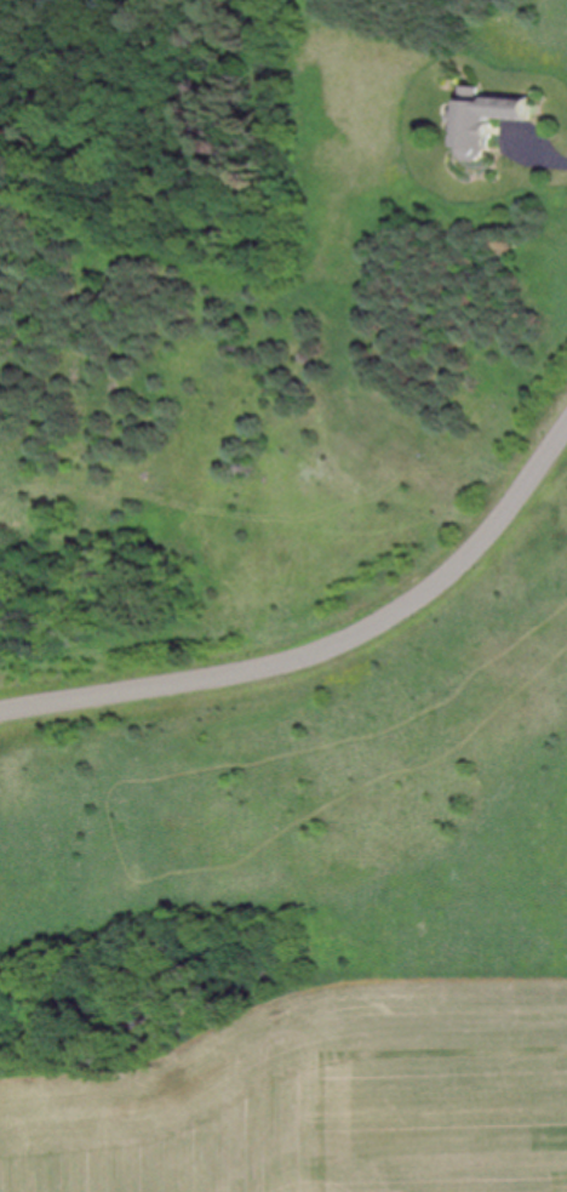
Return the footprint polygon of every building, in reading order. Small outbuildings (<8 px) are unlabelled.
[(460,107),(457,162),(488,163),(491,109),(460,107)]
